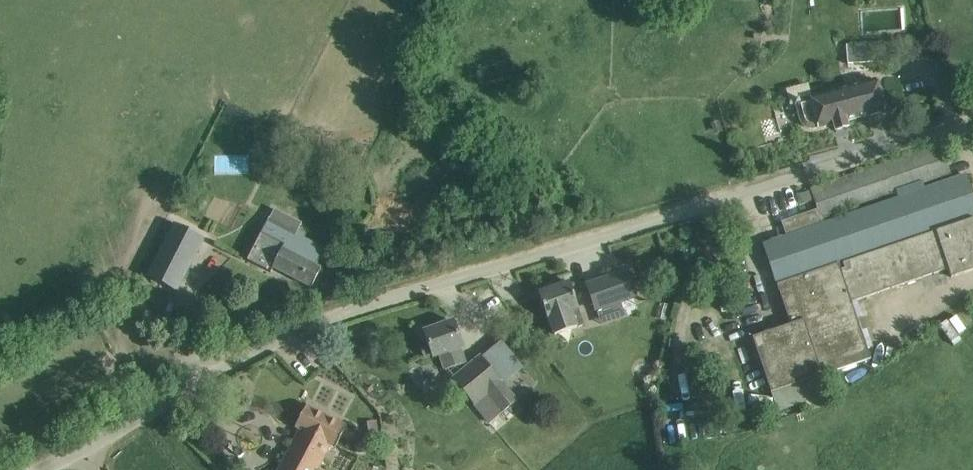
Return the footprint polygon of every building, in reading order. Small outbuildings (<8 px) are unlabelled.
[(847,43),(848,64),(886,61),(884,40),(847,43)] [(884,111),(879,92),(876,80),(811,97),(795,101),(800,120),(802,124),(805,127),(809,129),(814,129),(819,127),(819,128),(834,124),(835,131),(848,127),(847,121),(884,111)] [(966,175),(923,190),(921,183),(950,172),(940,144),(811,189),(817,209),(781,221),(786,236),(764,244),(770,263),(778,285),(791,281),(803,320),(752,338),(771,393),(871,359),(852,302),(950,269),(953,278),(972,271),(972,195),(966,175)] [(809,191),(799,194),(803,204),(812,201),(809,191)] [(269,217),(247,260),(271,272),(274,267),(312,287),(321,269),(316,266),(325,249),(325,248),(319,244),(306,238),(307,234),(299,230),(302,223),(275,209),(270,218),(269,217)] [(148,277),(177,291),(204,238),(175,223),(148,277)] [(382,232),(377,233),(378,244),(394,243),(394,238),(393,232),(382,232)] [(627,270),(587,284),(596,309),(602,325),(625,317),(620,301),(635,296),(636,295),(627,270)] [(570,282),(539,293),(548,319),(549,318),(555,335),(583,326),(577,309),(579,308),(570,282)] [(429,345),(421,348),(424,357),(433,354),(434,357),(440,355),(445,370),(446,369),(476,405),(474,406),(489,424),(518,400),(503,382),(523,366),(501,340),(483,355),(482,354),(481,355),(467,365),(461,348),(461,347),(463,347),(454,321),(425,331),(429,345)] [(297,427),(300,429),(331,445),(336,448),(347,429),(307,407),(297,427)] [(370,438),(379,437),(378,428),(369,429),(370,438)] [(300,429),(279,469),(322,469),(319,468),(331,445),(300,429)]
